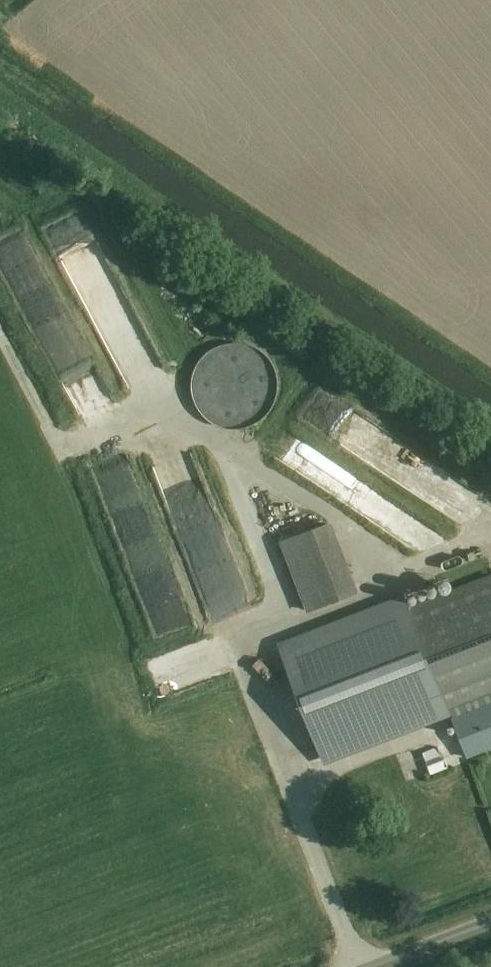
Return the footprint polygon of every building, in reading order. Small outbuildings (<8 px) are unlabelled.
[(57,231),(64,258),(99,249),(96,238),(89,240),(85,225),(57,231)] [(21,263),(37,256),(26,232),(0,244),(0,252),(10,273),(23,267),(21,263)] [(153,342),(114,261),(79,278),(92,307),(114,296),(122,313),(105,321),(123,358),(121,359),(129,374),(143,367),(135,351),(153,342)] [(158,277),(146,283),(161,309),(172,303),(158,277)] [(279,392),(279,388),(279,385),(279,381),(278,377),(277,374),(275,370),(274,367),(272,364),(269,361),(267,358),(264,356),(261,353),(258,351),(255,350),(251,348),(248,347),(244,346),(240,346),(236,346),(233,346),(229,346),(225,347),(222,348),(218,350),(215,351),(212,353),(209,356),(206,358),(204,361),(201,364),(199,367),(198,370),(196,374),(195,377),(194,381),(194,385),(194,388),(194,392),(196,403),(199,410),(204,416),(212,424),(218,427),(229,431),(240,431),(248,430),(251,429),(255,427),(258,426),(261,423),(264,421),(267,419),(269,416),(272,413),(274,410),(275,407),(277,403),(278,400),(279,396),(279,392)] [(355,595),(327,526),(283,544),(311,613),(355,595)] [(370,622),(366,613),(282,645),(326,759),(461,707),(460,704),(490,693),(490,577),(370,622)] [(291,595),(281,598),(287,618),(303,613),(299,599),(302,598),(298,583),(288,586),(291,595)] [(454,717),(469,757),(490,748),(490,703),(454,717)] [(429,756),(432,774),(442,773),(440,754),(429,756)]
